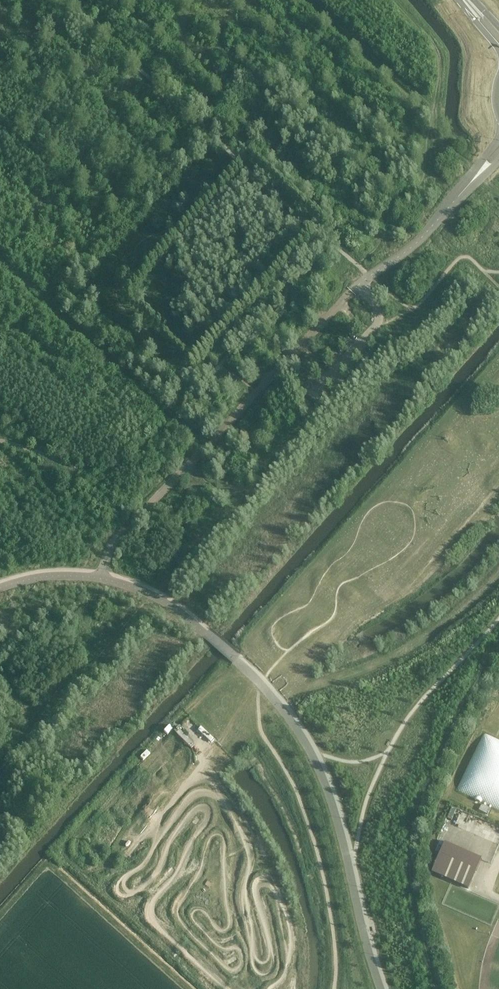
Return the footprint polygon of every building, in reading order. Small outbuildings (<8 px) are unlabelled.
[(440,854),(432,872),(469,888),(477,871),(440,854)]
